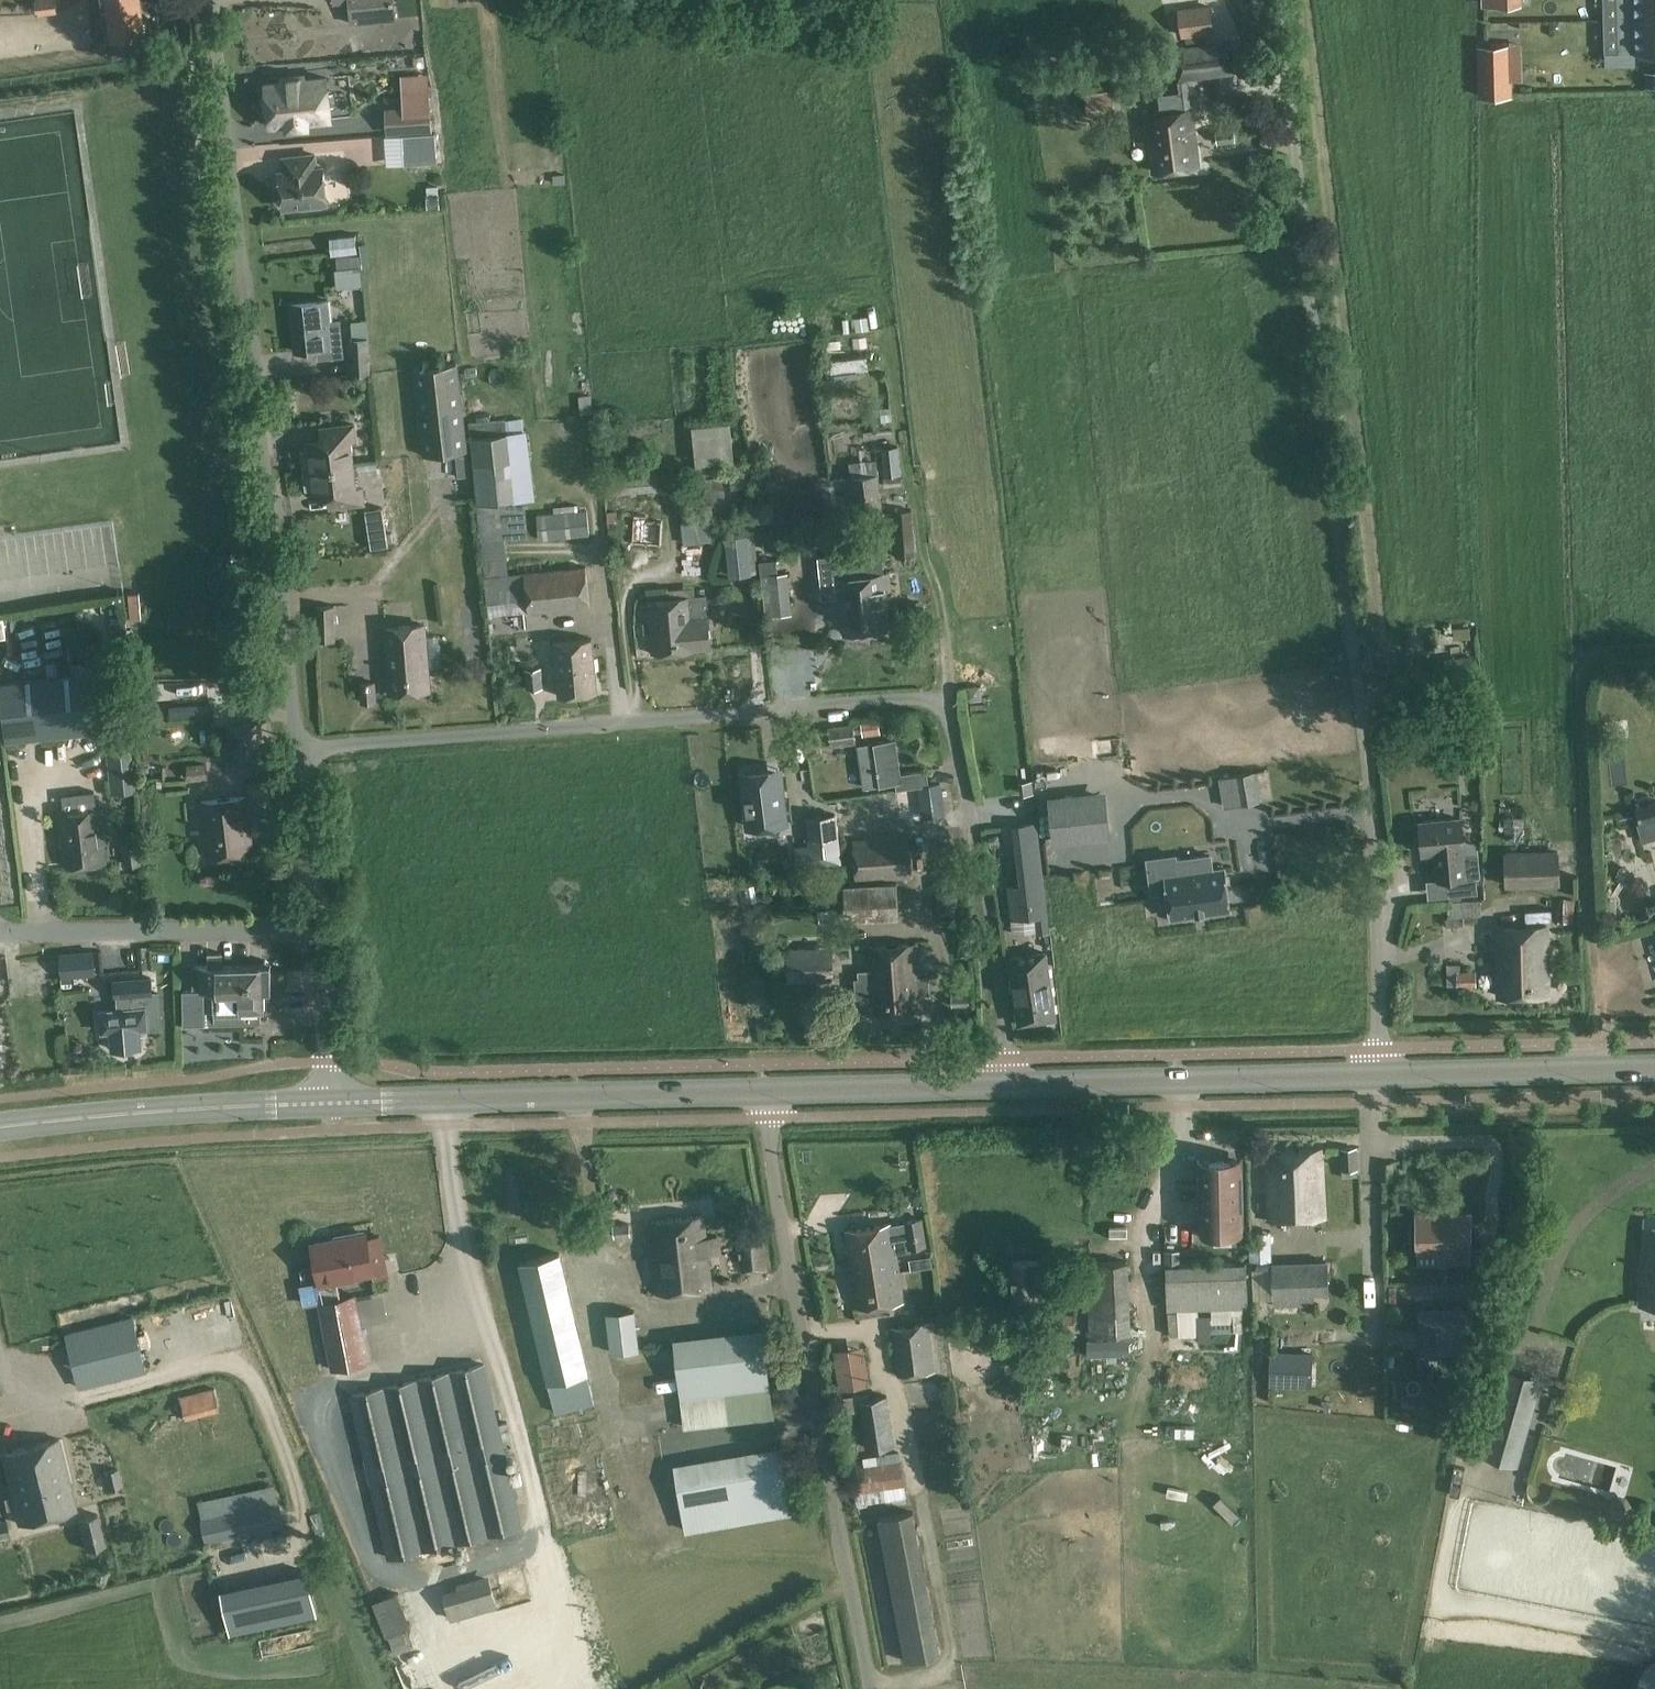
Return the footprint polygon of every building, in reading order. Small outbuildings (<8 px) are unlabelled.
[(37,14),(57,12),(56,0),(35,0),(37,14)] [(110,40),(144,36),(139,0),(104,0),(110,40)] [(333,3),(349,2),(351,24),(396,20),(394,0),(333,0),(333,3)] [(1559,26),(1610,24),(1610,0),(1558,0),(1559,26)] [(1616,8),(1616,9),(1619,9),(1619,19),(1654,18),(1654,0),(1616,0),(1616,8)] [(1214,31),(1211,7),(1178,11),(1181,35),(1214,31)] [(1619,19),(1619,28),(1617,28),(1617,30),(1617,51),(1635,50),(1635,54),(1654,53),(1654,18),(1619,19)] [(1232,70),(1229,42),(1174,49),(1178,77),(1232,70)] [(1509,95),(1508,46),(1480,47),(1481,96),(1509,95)] [(1644,73),(1644,87),(1654,87),(1654,73),(1644,73)] [(331,119),(326,78),(304,80),(303,76),(281,78),(282,82),(265,84),(266,96),(264,96),(262,98),(264,113),(266,114),(268,114),(269,126),(331,119)] [(431,131),(429,109),(394,111),(396,133),(431,131)] [(1199,166),(1192,109),(1146,115),(1153,172),(1199,166)] [(1234,127),(1217,129),(1218,142),(1236,140),(1234,127)] [(404,151),(437,148),(435,133),(403,135),(404,151)] [(1246,150),(1224,148),(1223,158),(1245,160),(1246,150)] [(285,171),(279,172),(280,181),(276,186),(277,194),(282,198),(283,208),(327,203),(323,167),(316,168),(315,155),(283,158),(285,171)] [(329,219),(353,216),(347,166),(332,168),(336,204),(327,205),(329,219)] [(335,267),(337,287),(364,285),(362,265),(335,267)] [(314,303),(292,305),(296,352),(318,349),(319,359),(344,356),(340,319),(331,320),(329,301),(314,303)] [(856,331),(869,330),(868,317),(855,318),(856,331)] [(821,347),(840,342),(834,318),(815,323),(821,347)] [(368,338),(349,339),(351,375),(370,374),(368,338)] [(867,357),(824,362),(826,374),(830,373),(832,384),(858,381),(857,371),(868,369),(867,357)] [(426,367),(415,368),(423,440),(425,456),(456,452),(467,451),(466,440),(464,423),(458,364),(440,366),(426,367)] [(892,413),(881,414),(882,421),(892,420),(892,413)] [(505,538),(529,536),(525,500),(534,499),(527,430),(523,431),(522,418),(469,422),(470,436),(477,504),(476,504),(482,558),(507,555),(505,538)] [(303,471),(354,465),(351,440),(357,439),(355,425),(322,428),(323,442),(307,444),(308,450),(301,451),(303,471)] [(925,437),(916,439),(918,452),(927,450),(925,437)] [(898,445),(880,447),(883,475),(901,473),(898,445)] [(876,460),(849,462),(854,514),(880,512),(876,460)] [(713,510),(747,507),(742,461),(728,462),(729,476),(677,482),(683,544),(711,541),(710,523),(714,522),(713,510)] [(772,473),(772,480),(773,491),(799,489),(798,491),(804,491),(804,489),(807,489),(806,478),(805,478),(804,461),(788,462),(789,472),(772,473)] [(354,465),(303,471),(306,490),(312,489),(313,496),(330,494),(331,507),(364,503),(362,489),(357,489),(354,465)] [(883,477),(884,487),(902,485),(901,475),(883,477)] [(829,490),(815,480),(809,488),(822,498),(829,490)] [(751,503),(754,524),(773,522),(771,501),(751,503)] [(539,540),(589,535),(586,510),(578,511),(577,505),(554,508),(554,513),(537,515),(539,540)] [(366,509),(369,533),(372,550),(391,547),(388,531),(387,522),(385,506),(366,509)] [(916,555),(912,509),(892,511),(896,557),(916,555)] [(617,511),(606,512),(608,527),(618,526),(617,511)] [(631,547),(661,549),(662,523),(644,522),(644,517),(632,517),(631,547)] [(776,530),(764,532),(767,550),(779,549),(776,530)] [(758,573),(754,535),(739,536),(724,538),(728,576),(758,573)] [(759,561),(764,617),(793,614),(789,572),(778,573),(777,559),(759,561)] [(859,576),(865,632),(881,631),(878,604),(886,603),(885,588),(891,587),(890,573),(883,574),(882,559),(859,561),(860,576),(859,576)] [(529,613),(589,606),(585,567),(485,578),(489,615),(528,611),(529,613)] [(865,632),(859,576),(838,578),(844,634),(865,632)] [(707,595),(695,596),(694,588),(647,592),(652,654),(711,649),(707,595)] [(39,593),(44,608),(56,604),(51,589),(39,593)] [(728,596),(725,593),(717,594),(714,598),(714,602),(718,605),(725,605),(729,601),(728,596)] [(317,640),(335,640),(334,606),(316,606),(317,640)] [(391,693),(430,690),(425,625),(386,628),(391,693)] [(553,643),(559,696),(597,692),(592,639),(553,643)] [(1479,657),(1445,661),(1447,679),(1481,675),(1479,657)] [(46,664),(48,676),(57,675),(56,663),(46,664)] [(542,667),(524,669),(527,690),(544,688),(542,667)] [(6,742),(95,732),(90,673),(0,683),(0,688),(6,742)] [(376,701),(375,683),(361,684),(362,702),(376,701)] [(879,720),(861,723),(863,736),(880,733),(879,720)] [(261,722),(233,725),(236,772),(265,770),(261,722)] [(853,724),(828,727),(831,747),(856,743),(853,724)] [(213,743),(211,728),(199,728),(201,745),(213,743)] [(809,760),(824,758),(820,730),(805,732),(809,760)] [(896,740),(859,746),(865,788),(895,783),(897,791),(919,787),(923,817),(944,814),(940,784),(929,785),(927,770),(901,774),(896,740)] [(132,750),(107,753),(111,793),(136,791),(132,750)] [(769,773),(744,776),(748,813),(750,827),(760,825),(785,822),(783,806),(779,775),(779,771),(769,773)] [(1232,775),(1226,776),(1231,807),(1238,806),(1260,802),(1255,771),(1232,775)] [(247,796),(201,802),(208,858),(254,852),(247,796)] [(1054,837),(1109,831),(1105,798),(1050,804),(1054,837)] [(101,808),(90,810),(89,801),(72,803),(73,812),(59,813),(65,867),(107,862),(101,808)] [(1640,823),(1654,819),(1654,803),(1636,808),(1640,823)] [(1621,825),(1633,822),(1631,812),(1618,816),(1621,825)] [(812,843),(814,865),(841,862),(836,814),(825,815),(828,842),(812,843)] [(1525,816),(1505,816),(1505,839),(1526,838),(1525,816)] [(1463,854),(1463,848),(1464,848),(1461,817),(1420,821),(1423,852),(1437,850),(1439,878),(1448,877),(1449,896),(1478,893),(1476,877),(1480,877),(1479,853),(1463,854)] [(262,842),(283,840),(280,820),(260,823),(262,842)] [(1645,830),(1651,854),(1654,853),(1654,827),(1645,830)] [(140,863),(138,843),(137,834),(126,835),(127,845),(123,845),(126,865),(140,863)] [(855,882),(913,877),(909,835),(851,840),(855,882)] [(1559,850),(1504,852),(1505,887),(1561,886),(1559,850)] [(1177,874),(1165,876),(1171,918),(1230,910),(1224,868),(1212,869),(1210,855),(1175,860),(1177,874)] [(1020,885),(1008,886),(1011,920),(1034,918),(1036,932),(1036,934),(1050,933),(1045,882),(1020,885)] [(1553,922),(1572,922),(1572,901),(1553,900),(1553,922)] [(1447,902),(1448,916),(1477,915),(1476,901),(1447,902)] [(908,931),(908,916),(859,917),(859,932),(908,931)] [(974,956),(972,922),(971,922),(957,923),(959,958),(973,956),(974,956)] [(1498,996),(1549,994),(1547,927),(1496,928),(1498,996)] [(919,996),(920,996),(930,995),(929,976),(919,976),(917,945),(867,948),(869,970),(858,971),(858,978),(854,978),(857,1013),(920,1009),(919,996)] [(788,982),(832,981),(831,946),(787,947),(788,982)] [(93,950),(60,954),(62,977),(96,974),(93,950)] [(1053,1018),(1045,966),(1043,951),(1010,956),(1020,1023),(1053,1018)] [(261,1024),(261,1009),(266,1009),(265,991),(271,991),(271,964),(222,965),(222,953),(208,953),(208,965),(192,966),(193,990),(183,991),(184,1025),(239,1024),(261,1024)] [(1446,964),(1447,987),(1477,986),(1477,971),(1460,971),(1460,964),(1446,964)] [(96,995),(95,978),(69,979),(70,996),(96,995)] [(119,1010),(101,1012),(103,1032),(111,1031),(113,1049),(141,1047),(140,1029),(148,1028),(146,1008),(145,1008),(144,995),(153,994),(151,979),(115,982),(117,997),(118,997),(119,1010)] [(1483,1001),(1484,992),(1464,989),(1463,998),(1483,1001)] [(968,993),(951,994),(951,1007),(969,1007),(968,993)] [(1341,1172),(1341,1171),(1342,1178),(1357,1177),(1357,1171),(1359,1170),(1357,1147),(1340,1148),(1341,1172)] [(1322,1150),(1266,1153),(1269,1220),(1325,1217),(1322,1150)] [(1239,1161),(1200,1162),(1201,1228),(1214,1228),(1214,1241),(1233,1240),(1232,1227),(1241,1227),(1239,1161)] [(1394,1163),(1379,1162),(1379,1181),(1394,1181),(1394,1163)] [(1469,1212),(1418,1213),(1418,1246),(1418,1264),(1440,1264),(1470,1264),(1469,1212)] [(839,1227),(839,1215),(806,1216),(806,1228),(839,1227)] [(651,1224),(659,1293),(711,1287),(703,1217),(651,1224)] [(909,1252),(908,1248),(926,1245),(922,1219),(845,1231),(850,1262),(874,1258),(877,1275),(900,1271),(897,1254),(909,1252)] [(629,1223),(613,1225),(614,1237),(630,1235),(629,1223)] [(1652,1229),(1650,1254),(1645,1258),(1641,1303),(1654,1304),(1654,1229),(1652,1229)] [(365,1234),(313,1244),(321,1280),(325,1301),(317,1303),(330,1370),(369,1362),(362,1327),(361,1326),(356,1299),(355,1294),(340,1297),(336,1280),(373,1272),(365,1236),(365,1234)] [(765,1236),(742,1238),(745,1273),(768,1271),(765,1236)] [(624,1260),(640,1259),(639,1244),(623,1245),(624,1260)] [(561,1251),(518,1262),(555,1414),(595,1404),(588,1374),(590,1373),(561,1251)] [(1179,1251),(1165,1251),(1166,1265),(1167,1310),(1249,1307),(1247,1262),(1180,1265),(1179,1251)] [(874,1258),(850,1262),(857,1308),(904,1301),(900,1271),(877,1275),(874,1258)] [(1012,1261),(1013,1297),(1013,1316),(1031,1316),(1031,1297),(1044,1297),(1044,1278),(1039,1278),(1038,1261),(1012,1261)] [(1128,1262),(1086,1263),(1087,1281),(1128,1280),(1128,1262)] [(1327,1262),(1272,1263),(1272,1296),(1273,1296),(1314,1295),(1314,1296),(1328,1296),(1327,1262)] [(366,1310),(369,1338),(396,1335),(393,1307),(366,1310)] [(1473,1307),(1419,1309),(1419,1336),(1421,1336),(1421,1355),(1466,1354),(1466,1332),(1473,1333),(1473,1307)] [(610,1353),(640,1349),(635,1310),(605,1314),(610,1353)] [(1178,1312),(1168,1313),(1170,1335),(1179,1335),(1178,1312)] [(1234,1331),(1243,1330),(1242,1313),(1242,1312),(1233,1313),(1234,1331)] [(79,1389),(147,1372),(134,1316),(65,1334),(79,1389)] [(891,1328),(897,1377),(937,1372),(930,1322),(891,1328)] [(764,1328),(673,1338),(680,1399),(771,1389),(764,1328)] [(870,1385),(864,1345),(833,1349),(839,1389),(870,1385)] [(1033,1346),(1004,1348),(1005,1374),(1034,1372),(1033,1346)] [(1315,1352),(1272,1350),(1271,1385),(1314,1386),(1315,1352)] [(523,1528),(484,1364),(349,1395),(388,1559),(523,1528)] [(631,1371),(633,1381),(654,1379),(653,1369),(631,1371)] [(1485,1404),(1472,1454),(1483,1457),(1517,1466),(1519,1461),(1542,1380),(1507,1370),(1506,1372),(1499,1398),(1486,1394),(1483,1404),(1485,1404)] [(213,1388),(180,1397),(186,1420),(219,1411),(213,1388)] [(895,1445),(887,1395),(869,1398),(868,1393),(844,1396),(846,1412),(859,1410),(865,1450),(895,1445)] [(682,1418),(660,1421),(662,1434),(683,1431),(682,1418)] [(2,1453),(19,1524),(76,1510),(59,1439),(2,1453)] [(685,1531),(793,1512),(781,1446),(674,1464),(685,1531)] [(899,1452),(863,1457),(864,1466),(852,1468),(855,1493),(857,1493),(860,1513),(906,1508),(899,1452)] [(74,1487),(94,1486),(92,1458),(73,1459),(74,1487)] [(279,1504),(201,1520),(206,1543),(285,1526),(279,1504)] [(877,1519),(893,1598),(907,1663),(943,1656),(929,1590),(913,1512),(877,1519)] [(106,1545),(99,1513),(78,1519),(85,1551),(106,1545)] [(7,1518),(0,1520),(0,1538),(10,1535),(7,1518)] [(555,1569),(555,1587),(567,1587),(567,1569),(555,1569)] [(443,1592),(450,1621),(498,1608),(489,1575),(456,1584),(457,1588),(443,1592)] [(396,1651),(421,1639),(405,1606),(380,1618),(396,1651)]
